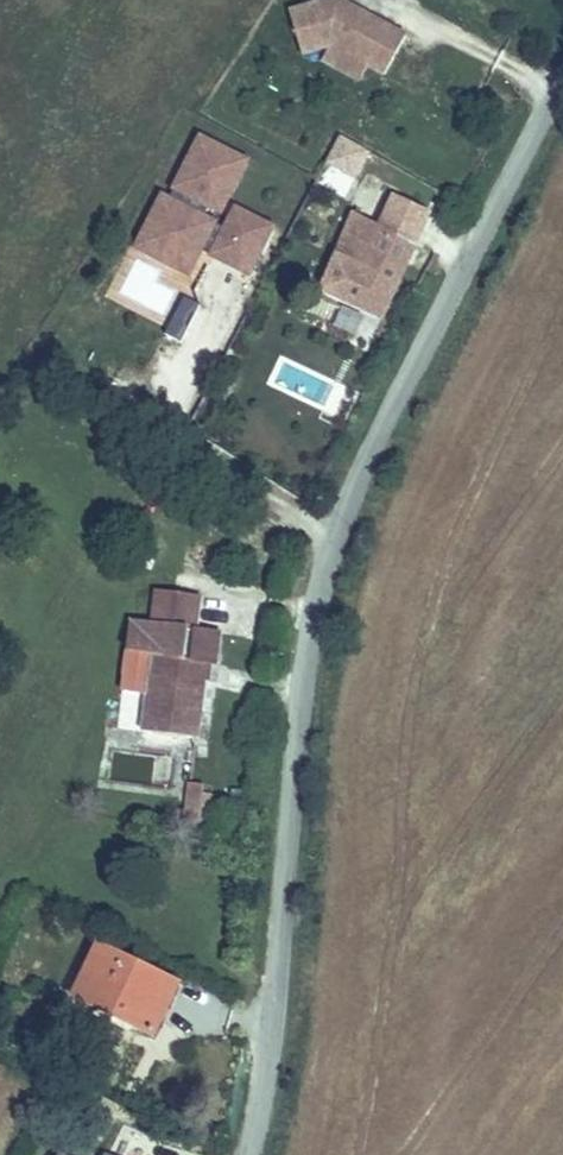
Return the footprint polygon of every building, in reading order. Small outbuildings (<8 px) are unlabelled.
[(354,5),(352,9),(341,3),(340,0),(329,0),(293,11),(305,52),(334,44),(371,63),(388,73),(409,35),(354,5)] [(362,79),(371,63),(334,44),(326,59),(362,79)] [(209,246),(245,265),(265,225),(218,201),(245,147),(201,123),(163,180),(170,183),(152,203),(178,216),(173,227),(195,239),(198,234),(212,241),(209,246)] [(339,132),(324,161),(356,178),(371,148),(339,132)] [(377,185),(371,213),(414,223),(419,195),(377,185)] [(178,216),(158,206),(145,230),(188,252),(195,239),(173,227),(178,216)] [(414,223),(371,213),(352,209),(333,285),(395,299),(414,223)] [(185,294),(174,315),(189,323),(200,302),(185,294)] [(189,323),(174,315),(166,331),(181,339),(189,323)] [(243,653),(247,625),(220,622),(225,588),(184,582),(180,613),(158,610),(153,641),(178,644),(173,682),(148,679),(143,717),(225,728),(229,694),(219,693),(222,673),(232,674),(235,652),(243,653)] [(178,644),(153,641),(148,679),(173,682),(178,644)] [(232,674),(222,673),(219,693),(229,694),(232,674)] [(186,779),(184,805),(202,806),(204,780),(186,779)] [(100,1010),(172,1043),(186,1012),(198,1019),(208,999),(122,957),(100,1010)]
